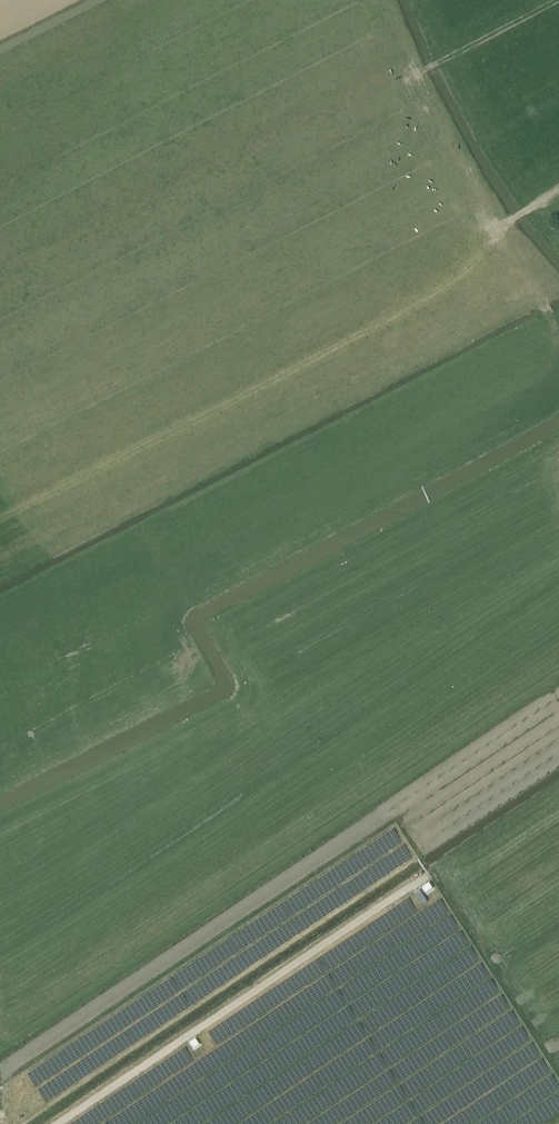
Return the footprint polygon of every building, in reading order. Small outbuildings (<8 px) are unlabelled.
[(429,881),(422,886),(427,894),(435,888),(429,881)] [(196,1038),(190,1042),(194,1049),(200,1045),(196,1038)]
